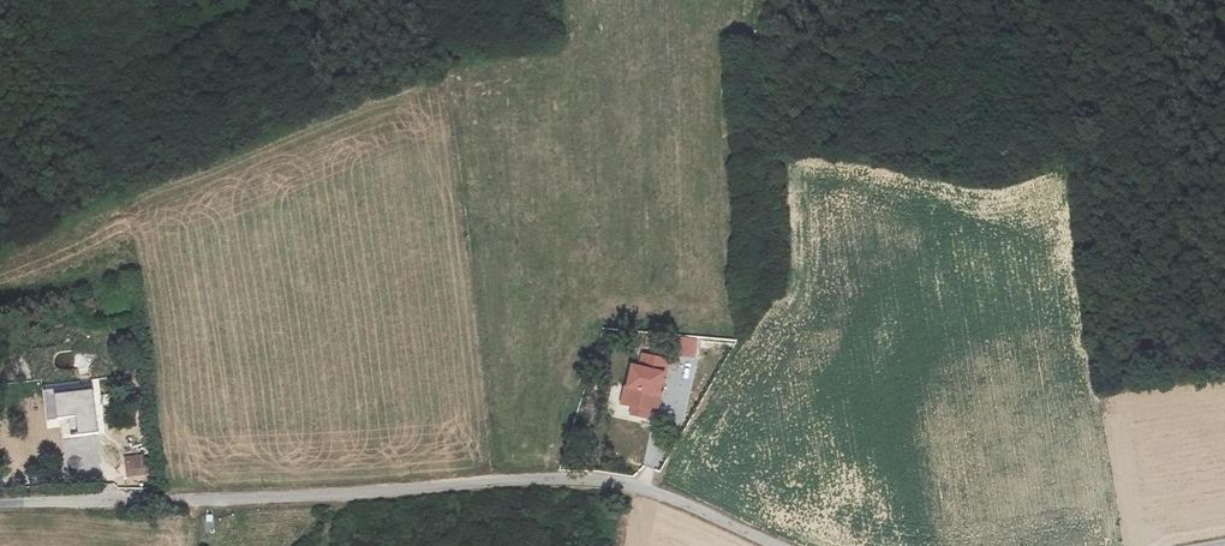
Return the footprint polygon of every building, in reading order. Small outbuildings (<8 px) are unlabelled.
[(96,311),(93,300),(85,302),(88,313),(96,311)] [(694,358),(696,340),(672,337),(670,356),(694,358)] [(656,410),(668,359),(642,353),(639,366),(632,364),(627,387),(625,387),(621,403),(632,406),(630,414),(647,418),(649,408),(656,410)] [(98,434),(93,393),(67,396),(69,412),(76,411),(79,437),(98,434)] [(128,478),(147,475),(145,455),(125,458),(128,478)]
